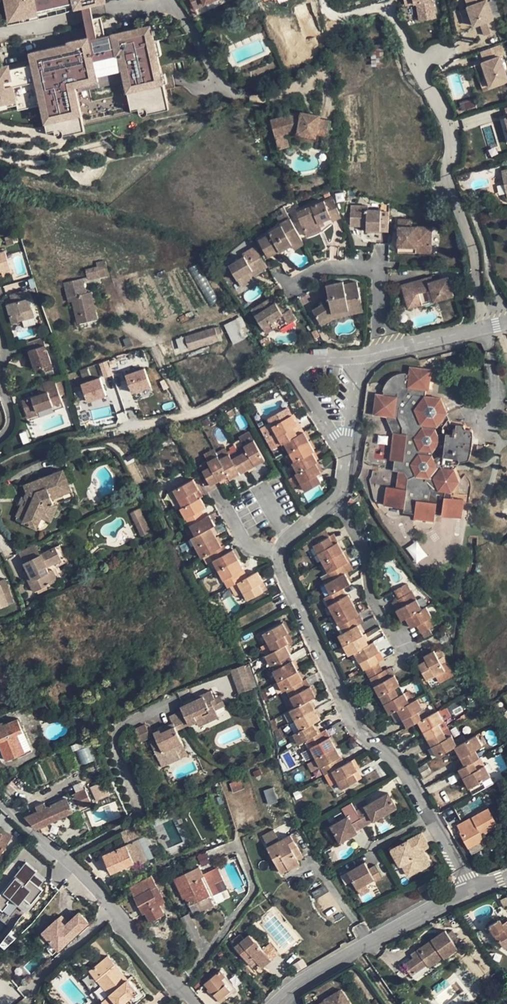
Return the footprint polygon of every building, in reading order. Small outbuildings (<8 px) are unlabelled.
[(92,20),(90,13),(89,7),(103,4),(102,0),(4,0),(9,21),(37,15),(36,11),(72,3),(74,10),(81,9),(82,15),(84,22),(92,20)] [(195,9),(214,0),(191,0),(195,9)] [(405,5),(417,3),(420,21),(436,18),(433,0),(405,0),(405,5)] [(487,0),(467,7),(474,26),(480,24),(484,36),(497,31),(487,0)] [(479,26),(471,28),(466,10),(458,12),(463,32),(471,30),(473,37),(482,35),(479,26)] [(92,20),(84,22),(88,39),(89,41),(105,37),(100,18),(92,20)] [(132,112),(168,103),(150,26),(105,37),(89,41),(88,39),(67,44),(68,46),(30,54),(32,66),(10,71),(9,67),(0,69),(0,107),(40,97),(48,134),(84,125),(74,83),(123,72),(132,112)] [(382,44),(372,46),(373,66),(383,65),(382,44)] [(501,45),(493,48),(496,55),(503,52),(501,45)] [(481,52),(485,62),(500,57),(505,56),(503,52),(496,55),(493,48),(481,52)] [(483,63),(490,87),(506,82),(506,77),(500,57),(485,62),(483,63)] [(262,122),(265,130),(273,127),(276,138),(279,148),(290,146),(286,133),(299,129),(299,130),(316,132),(317,129),(328,131),(329,120),(319,118),(319,115),(300,112),(262,122)] [(276,138),(268,141),(272,150),(279,148),(276,138)] [(333,197),(297,212),(305,232),(320,226),(318,222),(323,220),(331,217),(332,220),(341,217),(333,197)] [(368,210),(368,206),(351,206),(350,216),(361,216),(360,226),(366,226),(366,231),(388,231),(389,212),(381,212),(381,210),(368,210)] [(360,226),(361,216),(350,216),(350,226),(360,226)] [(270,233),(270,234),(259,240),(268,256),(279,250),(280,251),(292,244),(301,239),(290,218),(281,224),(281,226),(270,233)] [(410,220),(399,220),(398,246),(416,246),(416,252),(430,252),(431,227),(410,227),(410,220)] [(320,226),(305,232),(307,236),(321,230),(320,226)] [(303,243),(301,239),(292,244),(294,249),(303,243)] [(243,254),(245,256),(229,265),(237,280),(242,287),(253,280),(251,276),(249,273),(259,267),(261,270),(268,266),(255,246),(243,254)] [(4,250),(0,251),(0,270),(10,267),(4,250)] [(108,274),(105,261),(96,263),(97,267),(99,276),(108,274)] [(10,267),(0,270),(2,276),(11,273),(10,267)] [(97,267),(85,270),(88,279),(99,276),(97,267)] [(261,270),(259,267),(249,273),(251,276),(261,270)] [(453,295),(448,276),(433,280),(418,285),(416,280),(401,285),(408,308),(453,295)] [(433,280),(431,276),(416,280),(418,285),(433,280)] [(72,280),(64,282),(69,301),(73,301),(78,321),(75,322),(76,326),(79,325),(78,323),(97,319),(91,292),(85,293),(83,282),(73,284),(72,280)] [(360,297),(357,282),(344,285),(343,281),(326,285),(328,295),(329,300),(325,303),(313,310),(319,321),(332,313),(349,309),(347,300),(360,297)] [(34,316),(26,290),(10,294),(13,302),(7,304),(13,322),(34,316)] [(283,314),(285,312),(274,295),(271,296),(283,314)] [(275,328),(280,329),(295,319),(289,310),(285,312),(283,314),(271,296),(251,309),(262,327),(271,322),(275,328)] [(363,310),(360,297),(347,300),(349,309),(350,313),(363,310)] [(334,317),(332,313),(319,321),(321,324),(334,317)] [(242,317),(224,323),(231,343),(249,337),(242,317)] [(215,327),(170,341),(173,349),(217,335),(217,334),(215,327)] [(317,328),(312,332),(316,338),(321,335),(317,328)] [(217,335),(173,349),(174,353),(218,340),(217,335)] [(270,342),(267,336),(260,340),(264,346),(270,342)] [(42,337),(26,343),(28,350),(29,350),(32,359),(35,369),(43,366),(52,363),(42,337)] [(103,378),(111,376),(108,361),(100,363),(103,378)] [(383,394),(376,393),(373,414),(385,416),(398,417),(402,428),(402,434),(393,433),(390,460),(394,460),(393,470),(398,471),(405,472),(408,478),(407,488),(396,487),(387,486),(384,505),(404,507),(403,512),(415,513),(414,517),(435,520),(436,511),(442,512),(442,515),(462,517),(465,495),(458,494),(459,487),(457,485),(459,481),(454,469),(460,462),(468,460),(469,459),(470,458),(470,456),(473,431),(472,430),(470,429),(465,428),(464,424),(450,423),(447,414),(448,413),(441,398),(425,396),(426,390),(429,391),(431,370),(410,367),(409,374),(406,374),(406,373),(400,373),(398,374),(392,376),(387,381),(385,385),(382,391),(383,392),(383,394)] [(132,376),(136,394),(155,389),(152,371),(132,376)] [(55,379),(45,382),(48,391),(46,393),(22,401),(26,414),(36,411),(53,404),(52,402),(61,399),(60,395),(55,380),(55,379)] [(60,379),(55,380),(60,395),(65,393),(60,379)] [(86,384),(91,402),(110,397),(105,379),(86,384)] [(297,425),(291,415),(266,429),(276,447),(284,442),(298,435),(293,427),(297,425)] [(398,417),(385,416),(392,433),(393,433),(402,434),(402,428),(398,417)] [(293,427),(298,435),(302,433),(297,425),(293,427)] [(298,435),(284,442),(289,452),(309,441),(303,432),(302,433),(298,435)] [(265,460),(254,440),(244,446),(247,450),(239,455),(248,469),(265,460)] [(309,441),(289,452),(295,461),(312,452),(314,451),(309,441)] [(243,445),(236,449),(239,455),(247,450),(244,446),(243,445)] [(203,453),(208,461),(218,456),(216,453),(214,448),(203,453)] [(226,448),(216,453),(218,456),(219,459),(229,454),(226,448)] [(229,454),(219,459),(228,475),(230,479),(248,469),(239,455),(236,449),(235,448),(232,450),(233,452),(236,457),(232,459),(229,454)] [(312,452),(295,461),(292,463),(298,472),(315,463),(317,462),(312,452)] [(200,465),(211,485),(228,475),(219,459),(218,456),(208,461),(200,465)] [(298,472),(296,473),(296,474),(301,482),(305,491),(321,482),(316,474),(321,472),(315,463),(298,472)] [(74,496),(63,469),(24,485),(27,493),(24,499),(27,501),(25,505),(22,504),(16,516),(24,520),(23,523),(36,528),(41,517),(46,506),(55,503),(58,504),(59,501),(74,496)] [(407,488),(408,478),(405,472),(398,471),(396,487),(407,488)] [(296,474),(289,479),(293,487),(301,482),(296,474)] [(198,489),(193,479),(173,490),(183,507),(198,498),(194,491),(198,489)] [(202,496),(198,489),(194,491),(198,498),(200,497),(202,496)] [(183,507),(181,508),(190,525),(205,517),(201,510),(206,507),(200,497),(198,498),(183,507)] [(58,504),(55,503),(46,506),(41,517),(50,521),(58,504)] [(151,531),(140,508),(130,513),(141,535),(151,531)] [(205,517),(190,525),(195,535),(211,527),(215,524),(210,514),(205,517)] [(323,526),(312,535),(316,543),(313,545),(314,546),(323,562),(342,551),(337,542),(333,544),(329,536),(323,526)] [(195,535),(191,537),(196,547),(216,537),(211,527),(195,535)] [(333,534),(329,536),(333,544),(337,542),(333,534)] [(312,535),(302,544),(306,551),(314,546),(313,545),(316,543),(312,535)] [(216,537),(196,547),(202,557),(209,553),(221,547),(221,546),(216,537)] [(415,563),(426,557),(417,541),(406,547),(415,563)] [(39,555),(34,543),(23,549),(17,552),(23,563),(24,562),(39,555)] [(221,547),(209,553),(218,570),(238,559),(232,549),(228,552),(224,554),(221,547)] [(342,551),(323,562),(328,572),(321,576),(325,584),(345,573),(352,569),(342,551)] [(39,555),(24,562),(31,575),(33,580),(29,582),(34,591),(51,583),(46,573),(49,572),(41,554),(39,555)] [(218,570),(228,587),(230,586),(236,583),(231,575),(239,571),(243,569),(238,559),(218,570)] [(57,580),(52,570),(49,572),(46,573),(51,583),(57,580)] [(239,571),(231,575),(236,583),(237,582),(243,579),(239,571)] [(263,581),(258,571),(243,579),(237,582),(243,591),(248,600),(263,591),(259,583),(263,581)] [(345,573),(325,584),(330,594),(339,589),(343,586),(351,582),(345,573)] [(263,581),(259,583),(263,591),(267,589),(263,581)] [(6,582),(0,584),(8,605),(14,603),(6,582)] [(236,583),(230,586),(235,596),(243,591),(237,582),(236,583)] [(422,609),(407,583),(394,590),(399,598),(404,606),(396,610),(402,620),(406,617),(422,609)] [(343,586),(339,589),(344,597),(348,594),(343,586)] [(330,594),(324,597),(334,615),(354,604),(348,594),(344,597),(339,589),(330,594)] [(404,606),(399,598),(392,602),(396,610),(404,606)] [(359,614),(354,604),(334,615),(343,632),(358,624),(354,617),(359,614)] [(436,624),(426,607),(422,609),(406,617),(411,627),(417,624),(423,621),(428,629),(436,624)] [(428,629),(423,621),(417,624),(421,632),(428,629)] [(283,622),(263,633),(268,642),(272,651),(285,644),(288,642),(284,635),(288,632),(283,622)] [(363,634),(358,624),(343,632),(338,635),(343,645),(363,634)] [(288,632),(284,635),(288,642),(292,640),(288,632)] [(369,644),(363,634),(343,645),(348,655),(354,652),(369,644)] [(369,644),(354,652),(363,670),(365,669),(378,662),(373,654),(376,653),(379,651),(374,641),(369,644)] [(268,642),(260,646),(265,655),(272,651),(268,642)] [(272,651),(265,655),(271,665),(273,664),(278,661),(287,656),(290,654),(285,644),(272,651)] [(426,659),(418,664),(427,680),(435,675),(445,670),(441,662),(439,659),(435,652),(434,650),(424,655),(426,659)] [(443,656),(439,650),(435,652),(439,659),(443,656)] [(418,664),(426,659),(424,655),(416,659),(418,664)] [(287,656),(278,661),(281,666),(290,661),(287,656)] [(276,669),(273,671),(278,681),(297,670),(292,660),(290,661),(281,666),(276,669)] [(449,668),(445,660),(441,662),(445,670),(449,668)] [(273,664),(276,669),(281,666),(278,661),(273,664)] [(382,671),(378,662),(365,669),(370,678),(382,671)] [(249,663),(244,665),(252,688),(257,686),(249,663)] [(252,688),(244,665),(244,664),(231,669),(239,693),(252,688)] [(382,671),(386,679),(394,675),(390,667),(382,671)] [(452,675),(449,668),(445,670),(435,675),(439,682),(452,675)] [(278,681),(283,691),(286,689),(294,684),(303,680),(297,670),(278,681)] [(386,679),(382,671),(370,678),(380,696),(394,688),(400,685),(394,675),(386,679)] [(303,680),(294,684),(299,692),(310,686),(306,678),(303,680)] [(299,692),(294,684),(286,689),(295,707),(309,699),(315,696),(310,686),(299,692)] [(394,688),(380,696),(389,713),(397,709),(409,702),(404,692),(399,695),(394,688)] [(182,710),(176,713),(182,726),(189,723),(189,724),(197,721),(199,725),(218,716),(215,708),(211,700),(215,698),(211,690),(195,698),(196,700),(181,707),(182,710)] [(423,708),(417,698),(409,702),(397,709),(407,727),(418,721),(422,719),(417,711),(423,708)] [(315,709),(309,699),(295,707),(290,710),(295,719),(295,720),(315,709)] [(315,709),(295,720),(301,729),(303,728),(312,723),(320,719),(315,709)] [(295,719),(290,710),(284,713),(289,723),(295,719)] [(422,719),(418,721),(427,738),(442,730),(438,723),(443,720),(437,710),(422,719)] [(506,710),(497,718),(506,729),(506,710)] [(156,738),(150,741),(161,766),(180,757),(176,748),(183,744),(177,729),(182,726),(176,713),(171,716),(174,723),(160,730),(162,732),(155,735),(156,738)] [(3,722),(0,723),(0,745),(6,759),(31,749),(18,719),(5,724),(3,722)] [(301,729),(293,733),(299,744),(306,740),(316,734),(318,733),(312,723),(303,728),(301,729)] [(151,736),(145,724),(132,730),(138,742),(151,736)] [(316,734),(320,742),(330,736),(326,729),(318,733),(316,734)] [(442,730),(427,738),(437,756),(455,746),(457,745),(451,735),(446,737),(442,730)] [(315,757),(335,746),(330,736),(320,742),(316,734),(306,740),(310,747),(315,756),(315,757)] [(457,745),(455,746),(465,765),(473,761),(479,757),(475,749),(482,745),(476,735),(465,740),(457,745)] [(134,744),(140,756),(144,753),(139,742),(134,744)] [(183,744),(176,748),(180,757),(187,754),(183,744)] [(335,746),(315,757),(320,766),(325,774),(332,770),(345,763),(335,746)] [(310,747),(303,751),(307,760),(315,756),(310,747)] [(78,751),(82,764),(91,761),(87,748),(78,751)] [(342,789),(358,780),(353,772),(357,770),(352,760),(345,763),(332,770),(338,781),(342,789)] [(465,765),(458,769),(469,788),(490,776),(484,765),(477,769),(473,761),(465,765)] [(314,769),(319,777),(325,774),(320,766),(314,769)] [(332,770),(325,774),(331,785),(338,781),(332,770)] [(357,770),(353,772),(358,780),(362,777),(357,770)] [(277,794),(272,775),(262,778),(267,797),(277,794)] [(244,788),(240,779),(229,783),(233,792),(244,788)] [(90,786),(96,799),(104,797),(99,783),(90,786)] [(54,804),(25,817),(37,828),(56,819),(91,802),(86,789),(54,804)] [(388,792),(356,811),(365,825),(396,807),(388,792)] [(498,826),(488,808),(457,825),(460,831),(459,832),(468,847),(484,838),(482,835),(498,826)] [(331,825),(340,842),(357,832),(356,830),(365,825),(356,811),(331,825)] [(0,827),(0,832),(10,838),(12,835),(0,827)] [(274,829),(262,836),(269,847),(268,847),(281,872),(299,862),(298,859),(296,855),(301,852),(291,835),(280,840),(274,829)] [(127,831),(121,833),(125,841),(131,839),(127,831)] [(3,850),(10,838),(0,832),(0,849),(3,850)] [(425,842),(421,833),(392,849),(400,865),(402,863),(408,875),(419,869),(429,863),(422,849),(419,845),(425,842)] [(139,838),(126,844),(134,862),(135,864),(148,858),(139,838)] [(134,862),(126,844),(103,855),(111,872),(134,862)] [(194,856),(197,862),(207,858),(204,852),(194,856)] [(209,864),(207,858),(197,862),(199,866),(200,868),(209,864)] [(27,861),(16,874),(17,875),(6,890),(4,889),(0,894),(0,905),(4,909),(10,901),(9,900),(12,896),(21,903),(26,897),(33,902),(44,888),(40,885),(45,879),(36,872),(38,869),(27,861)] [(373,878),(375,881),(382,876),(375,865),(369,869),(365,862),(348,871),(357,888),(373,878)] [(199,866),(174,878),(184,898),(186,897),(190,905),(210,895),(210,896),(227,889),(217,867),(203,874),(200,868),(199,866)] [(151,875),(131,886),(135,895),(140,905),(142,904),(151,920),(164,913),(160,904),(165,901),(151,875)] [(210,895),(190,905),(194,914),(214,904),(210,896),(210,895)] [(33,902),(26,897),(21,903),(28,908),(33,902)] [(37,936),(53,953),(89,921),(80,911),(69,921),(62,914),(37,936)] [(200,937),(188,913),(181,917),(193,941),(200,937)] [(485,928),(488,933),(492,930),(504,948),(506,946),(506,920),(501,924),(498,920),(485,928)] [(457,947),(462,944),(452,930),(447,933),(445,930),(417,950),(420,953),(413,958),(404,964),(411,975),(412,975),(417,971),(427,964),(429,966),(444,957),(445,958),(448,956),(449,958),(459,950),(457,947)] [(262,950),(249,935),(244,939),(240,935),(232,941),(235,946),(251,965),(256,960),(262,967),(270,959),(278,952),(270,943),(262,950)] [(417,950),(411,954),(413,958),(420,953),(417,950)] [(91,970),(111,994),(102,1001),(105,1003),(120,1003),(137,990),(108,955),(91,970)] [(490,961),(478,969),(492,990),(504,981),(490,961)] [(427,964),(417,971),(420,975),(430,968),(429,966),(427,964)] [(417,971),(412,975),(417,983),(433,972),(430,968),(420,975),(417,971)] [(220,969),(201,986),(197,989),(194,992),(200,999),(205,1003),(218,1003),(229,995),(237,988),(220,969)] [(325,999),(325,1000),(318,1003),(351,1003),(341,989),(325,999)]
